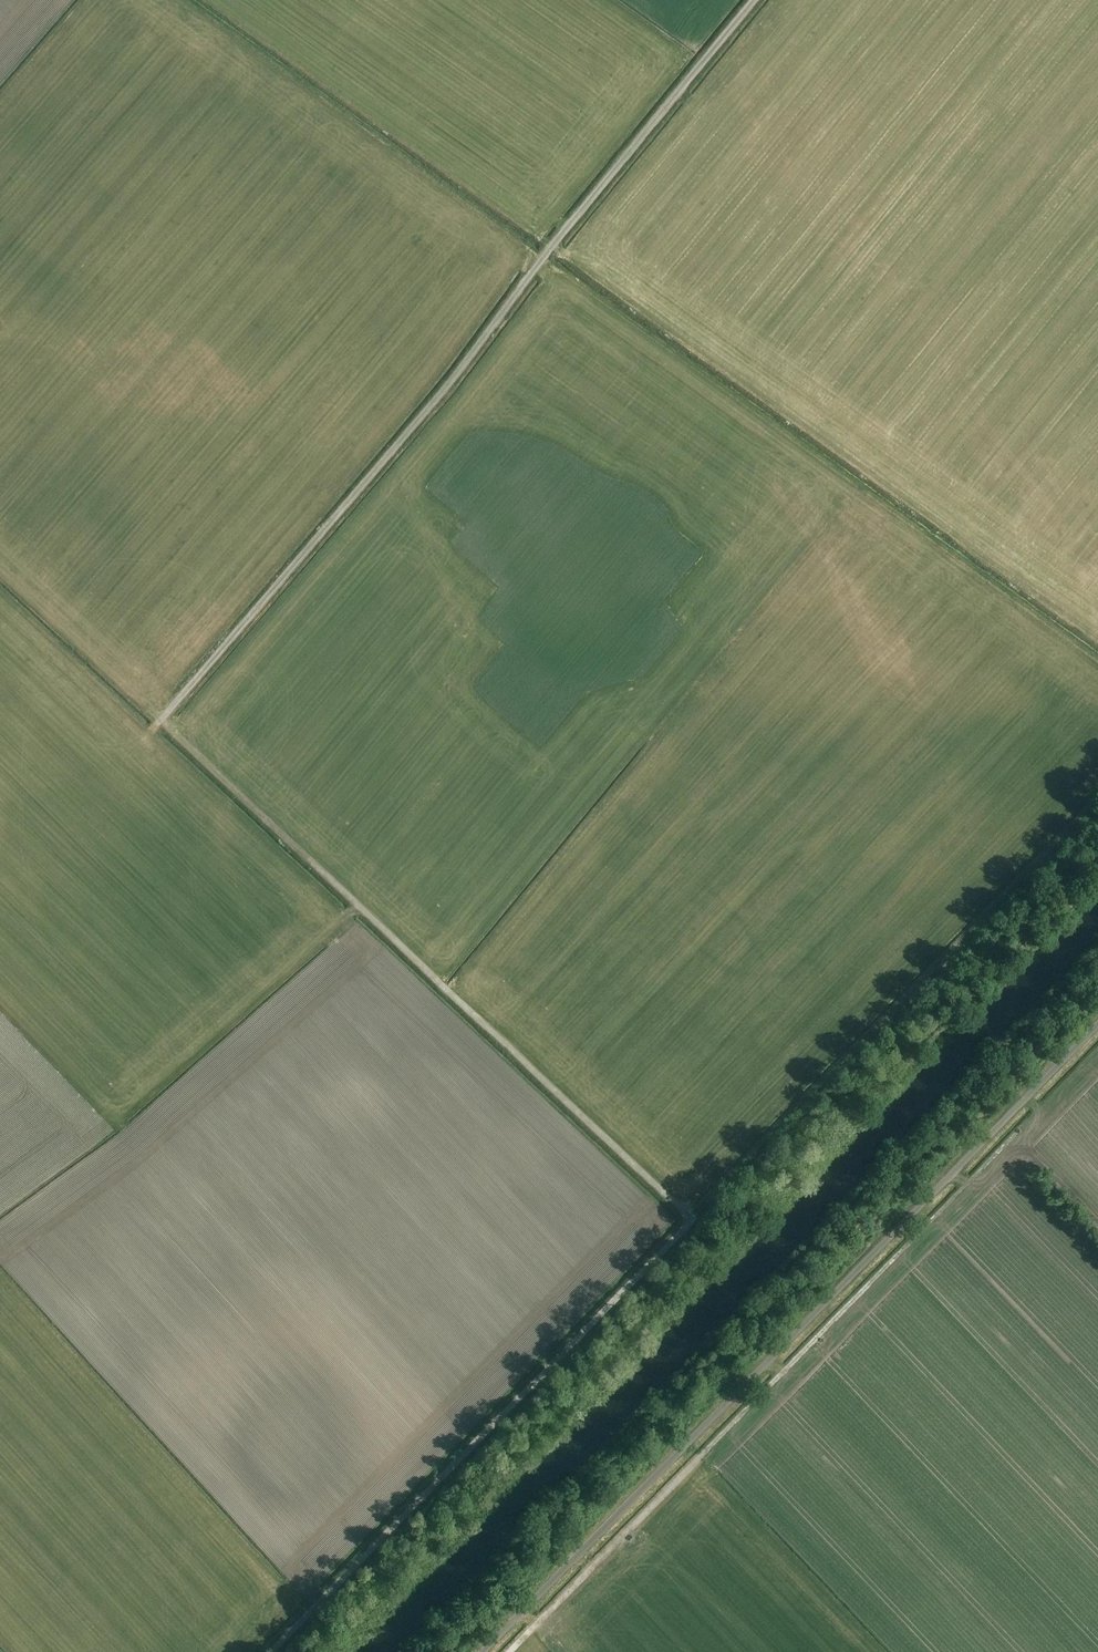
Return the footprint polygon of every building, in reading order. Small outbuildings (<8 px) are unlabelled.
[(941,948),(923,960),(928,969),(946,957),(941,948)]
